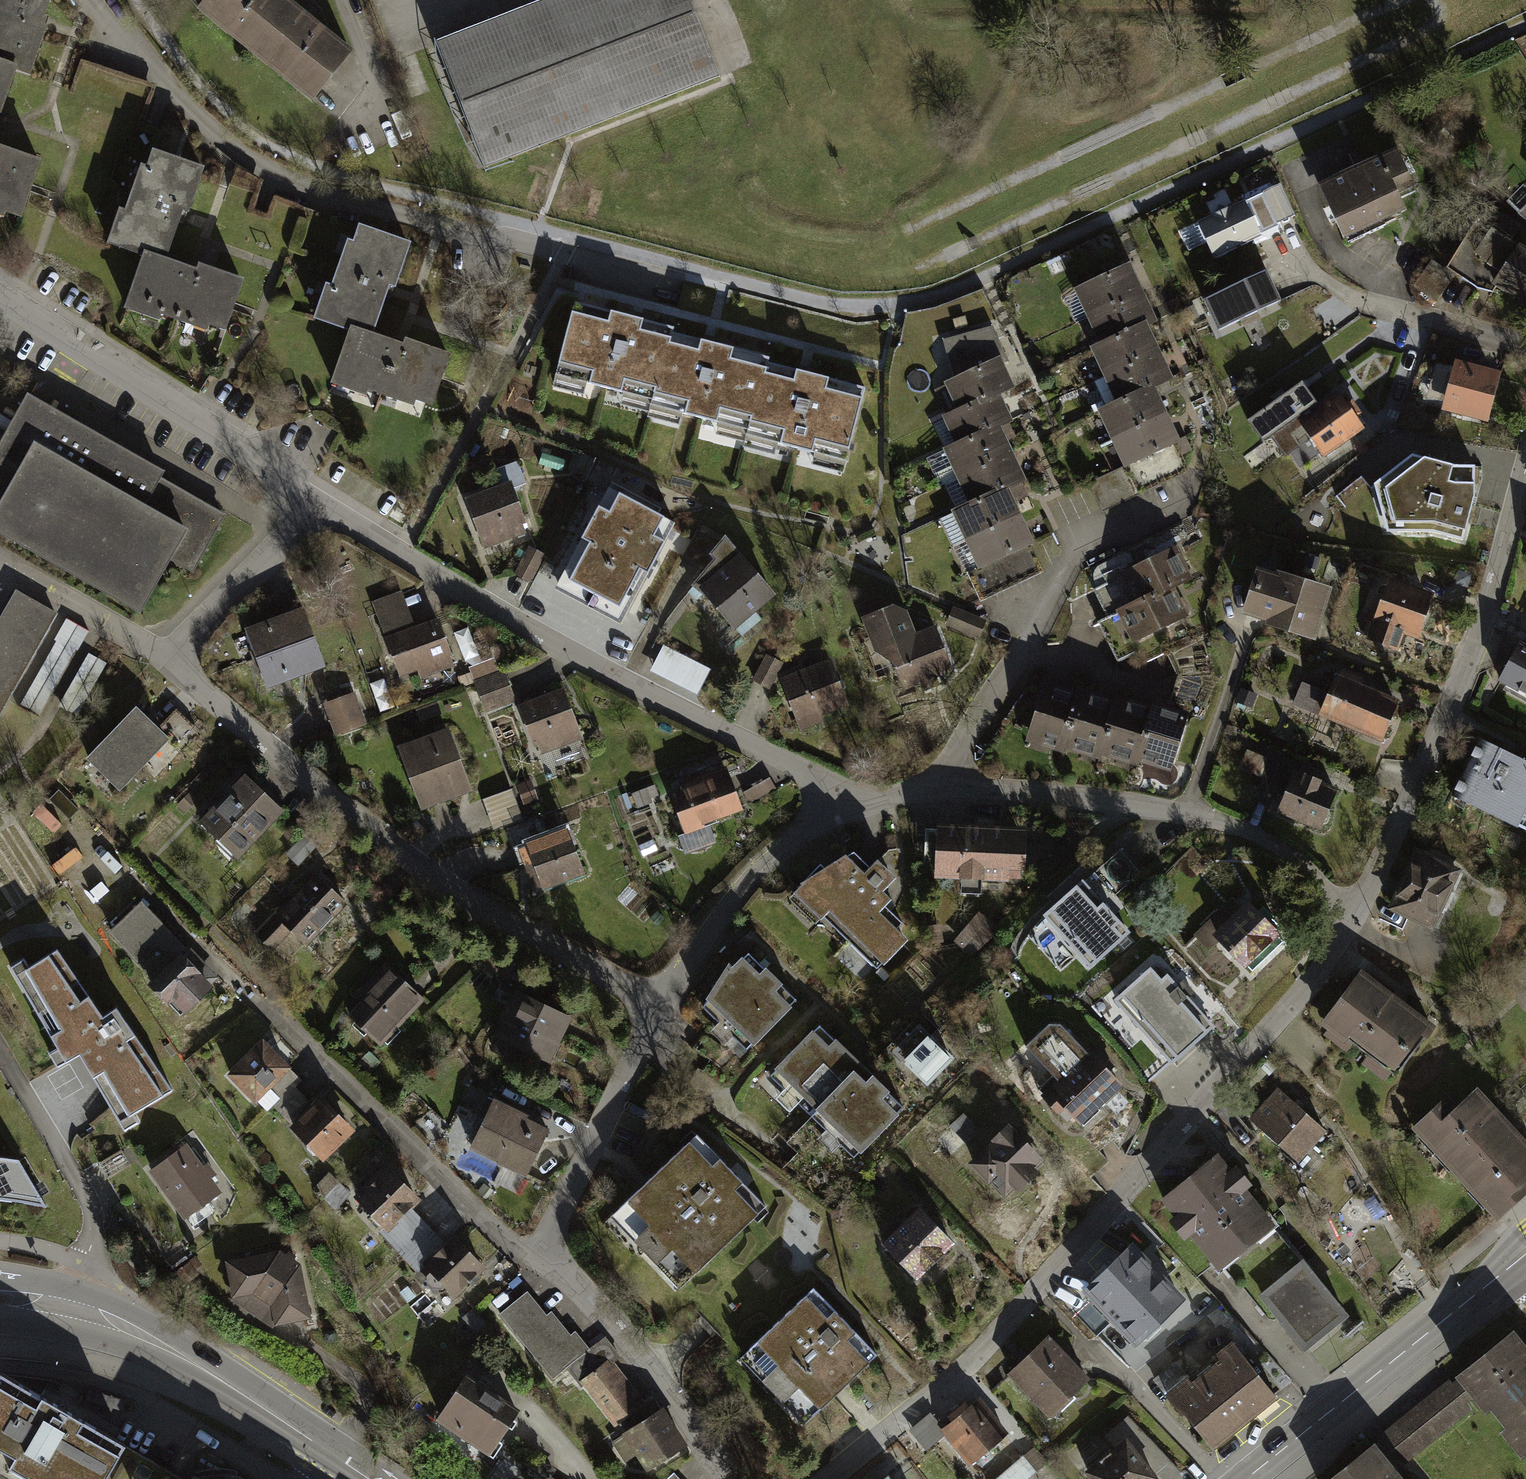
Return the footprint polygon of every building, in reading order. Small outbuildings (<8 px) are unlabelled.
[(27,71),(40,37),(26,32),(38,0),(0,0),(0,61),(27,71)] [(280,0),(204,0),(198,7),(314,99),(350,54),(280,0)] [(487,168),(719,77),(689,0),(547,0),(438,43),(487,168)] [(0,61),(0,110),(17,67),(0,61)] [(204,168),(155,151),(149,167),(144,166),(128,212),(123,211),(113,241),(147,253),(166,259),(184,207),(189,209),(204,168)] [(1397,151),(1314,187),(1337,239),(1402,212),(1392,188),(1409,181),(1397,151)] [(4,201),(19,162),(0,154),(0,199),(4,201)] [(1281,185),(1263,192),(1277,223),(1295,215),(1281,185)] [(1195,222),(1213,258),(1260,236),(1242,199),(1195,222)] [(1496,285),(1520,250),(1511,244),(1513,240),(1480,219),(1448,269),(1477,288),(1493,292),(1498,286),(1496,285)] [(401,255),(361,242),(353,268),(345,266),(337,291),(329,288),(320,319),(351,329),(366,336),(379,295),(387,298),(401,255)] [(1525,305),(1525,254),(1520,250),(1496,285),(1498,286),(1525,305)] [(166,259),(147,253),(128,307),(160,318),(162,312),(208,328),(210,322),(226,328),(243,280),(203,266),(200,272),(166,259)] [(1417,286),(1438,301),(1455,276),(1434,261),(1417,286)] [(1079,290),(1090,314),(1143,289),(1132,266),(1079,290)] [(1277,302),(1263,273),(1208,301),(1222,329),(1277,302)] [(1090,314),(1102,340),(1147,320),(1155,316),(1143,289),(1090,314)] [(674,328),(574,302),(556,370),(584,377),(583,383),(627,394),(629,389),(652,395),(655,396),(671,332),(673,333),(674,328)] [(1094,344),(1107,372),(1160,348),(1147,320),(1102,340),(1094,344)] [(952,416),(999,395),(1013,389),(998,357),(1004,355),(990,325),(943,339),(955,378),(937,385),(952,416)] [(366,336),(351,329),(332,377),(361,388),(364,380),(387,389),(391,380),(415,390),(430,353),(393,338),(390,345),(366,336)] [(769,358),(673,333),(671,332),(655,396),(652,395),(652,401),(679,407),(678,412),(723,424),(724,419),(748,425),(751,426),(766,362),(768,363),(769,358)] [(1107,372),(1121,402),(1154,387),(1174,378),(1160,348),(1107,372)] [(1456,360),(1443,407),(1486,419),(1500,373),(1456,360)] [(804,372),(768,363),(766,362),(751,426),(748,425),(747,430),(775,438),(774,442),(819,454),(820,449),(847,456),(864,388),(804,372)] [(1319,407),(1303,383),(1250,420),(1266,444),(1296,423),(1319,407)] [(1101,412),(1114,440),(1168,415),(1154,387),(1121,402),(1101,412)] [(1296,423),(1319,456),(1365,424),(1342,391),(1319,407),(1296,423)] [(955,446),(997,427),(1011,421),(999,395),(952,416),(943,420),(955,446)] [(1114,440),(1126,465),(1179,440),(1168,415),(1114,440)] [(141,614),(172,559),(192,570),(223,514),(62,424),(57,433),(51,430),(46,439),(13,421),(8,431),(0,445),(0,464),(18,474),(0,506),(0,534),(141,614)] [(1010,455),(997,427),(955,446),(944,451),(957,479),(1010,455)] [(1007,488),(1022,481),(1010,455),(957,479),(969,505),(1007,488)] [(1368,491),(1395,533),(1431,532),(1462,541),(1474,498),(1475,466),(1454,467),(1412,456),(1370,488),(1368,491)] [(1368,491),(1370,488),(1362,478),(1337,497),(1345,508),(1368,491)] [(506,482),(468,496),(486,546),(524,532),(506,482)] [(610,486),(554,591),(614,625),(669,520),(610,486)] [(938,519),(951,547),(1019,515),(1007,488),(969,505),(938,519)] [(1019,515),(951,547),(965,576),(1033,545),(1019,515)] [(1119,568),(1132,596),(1187,571),(1174,543),(1119,568)] [(542,555),(528,549),(515,575),(530,582),(542,555)] [(775,595),(743,556),(701,590),(733,629),(775,595)] [(554,568),(546,563),(540,573),(548,578),(554,568)] [(1330,590),(1254,566),(1238,613),(1314,638),(1330,590)] [(622,613),(629,617),(648,582),(641,578),(622,613)] [(1386,578),(1365,639),(1399,650),(1404,634),(1417,638),(1432,594),(1386,578)] [(1114,603),(1129,636),(1184,612),(1170,579),(1114,603)] [(9,699),(60,617),(16,591),(0,617),(0,714),(9,699)] [(405,598),(371,610),(392,671),(426,659),(429,669),(449,662),(433,613),(412,620),(405,598)] [(986,621),(954,608),(947,626),(979,639),(986,621)] [(880,661),(898,655),(909,687),(952,672),(938,632),(910,642),(899,610),(866,621),(880,661)] [(301,611),(246,630),(256,661),(311,642),(301,611)] [(109,643),(66,618),(17,704),(60,728),(109,643)] [(311,642),(256,661),(267,694),(323,675),(311,642)] [(665,645),(653,673),(701,694),(713,666),(665,645)] [(1519,647),(1497,689),(1525,703),(1525,650),(1519,647)] [(781,664),(767,657),(755,682),(769,689),(781,664)] [(842,705),(824,661),(775,681),(793,725),(842,705)] [(502,673),(475,683),(486,712),(513,702),(502,673)] [(1316,719),(1378,743),(1396,698),(1334,674),(1316,719)] [(1020,742),(1055,754),(1057,749),(1077,694),(1042,682),(1020,742)] [(560,688),(513,706),(533,759),(580,741),(560,688)] [(1057,749),(1092,761),(1093,756),(1113,701),(1078,689),(1077,694),(1057,749)] [(1093,756),(1128,768),(1130,763),(1149,708),(1115,696),(1113,701),(1093,756)] [(353,697),(326,706),(336,733),(363,724),(353,697)] [(1130,763),(1165,775),(1186,715),(1151,703),(1149,708),(1130,763)] [(83,760),(118,793),(168,742),(133,708),(83,760)] [(447,735),(403,750),(423,805),(467,790),(447,735)] [(1479,744),(1455,794),(1525,828),(1525,766),(1479,744)] [(1287,770),(1270,763),(1258,792),(1275,799),(1287,770)] [(729,770),(671,790),(686,834),(744,814),(729,770)] [(1297,774),(1281,814),(1322,831),(1338,791),(1297,774)] [(279,813),(245,780),(202,825),(236,858),(279,813)] [(511,791),(484,801),(494,830),(522,820),(511,791)] [(568,833),(525,847),(540,889),(582,875),(568,833)] [(1042,837),(950,839),(951,885),(1043,883),(1042,837)] [(847,845),(799,890),(870,964),(900,936),(869,904),(887,887),(847,845)] [(1038,915),(1090,970),(1127,935),(1103,911),(1141,875),(1113,845),(1038,915)] [(1465,876),(1416,851),(1387,909),(1436,933),(1465,876)] [(349,907),(317,876),(277,917),(308,948),(349,907)] [(215,984),(141,906),(114,931),(155,974),(151,978),(184,1013),(215,984)] [(974,954),(999,930),(984,914),(959,938),(974,954)] [(1250,932),(1239,944),(1228,934),(1216,946),(1249,978),(1283,944),(1272,933),(1261,943),(1250,932)] [(57,950),(28,969),(37,984),(23,992),(55,1047),(70,1039),(111,1108),(125,1101),(132,1113),(172,1089),(116,1008),(104,1016),(57,950)] [(791,1014),(738,959),(702,993),(755,1048),(791,1014)] [(1218,1025),(1163,965),(1127,998),(1183,1058),(1218,1025)] [(421,1001),(389,968),(348,1009),(380,1042),(421,1001)] [(1362,973),(1331,1018),(1400,1066),(1431,1021),(1362,973)] [(522,1055),(547,1006),(523,994),(494,1052),(518,1064),(522,1055)] [(571,1018),(547,1006),(522,1055),(547,1067),(571,1018)] [(1117,1067),(1096,1045),(1087,1054),(1062,1028),(1050,1028),(1026,1050),(1052,1078),(1037,1092),(1062,1121),(1068,1115),(1082,1130),(1126,1089),(1110,1074),(1117,1067)] [(928,1035),(903,1059),(928,1085),(953,1060),(928,1035)] [(916,1132),(830,1041),(790,1079),(876,1170),(916,1132)] [(270,1091),(282,1103),(294,1091),(302,1083),(263,1042),(221,1082),(249,1111),(270,1091)] [(1464,1085),(1418,1130),(1493,1207),(1525,1175),(1525,1148),(1464,1085)] [(267,1118),(314,1167),(352,1131),(323,1101),(313,1111),(294,1091),(282,1103),(267,1118)] [(1339,1134),(1304,1102),(1277,1133),(1312,1164),(1339,1134)] [(548,1131),(492,1105),(474,1146),(530,1171),(548,1131)] [(762,1211),(689,1135),(616,1204),(689,1280),(762,1211)] [(1051,1178),(1019,1144),(981,1180),(1012,1214),(1051,1178)] [(14,1202),(42,1206),(14,1157),(0,1155),(0,1200),(14,1202)] [(225,1204),(192,1158),(162,1179),(195,1226),(225,1204)] [(1214,1158),(1166,1198),(1218,1262),(1267,1222),(1214,1158)] [(407,1211),(416,1203),(381,1165),(351,1191),(404,1248),(424,1230),(407,1211)] [(965,1253),(933,1220),(901,1250),(933,1284),(965,1253)] [(485,1277),(449,1238),(440,1247),(424,1230),(404,1248),(455,1304),(485,1277)] [(1185,1294),(1131,1238),(1081,1285),(1135,1342),(1185,1294)] [(304,1258),(284,1247),(228,1257),(235,1297),(274,1323),(315,1315),(304,1258)] [(1301,1259),(1260,1292),(1302,1345),(1343,1312),(1301,1259)] [(859,1346),(801,1286),(744,1340),(803,1401),(859,1346)] [(527,1293),(500,1314),(552,1380),(566,1369),(580,1387),(587,1382),(616,1419),(634,1404),(604,1366),(616,1356),(603,1338),(588,1350),(575,1333),(570,1336),(549,1310),(544,1314),(527,1293)] [(1088,1378),(1047,1335),(1012,1367),(1054,1411),(1088,1378)] [(1525,1429),(1525,1358),(1510,1338),(1459,1378),(1509,1442),(1525,1429)] [(1231,1345),(1170,1394),(1214,1448),(1275,1400),(1231,1345)] [(128,1453),(0,1376),(0,1478),(112,1478),(128,1453)] [(518,1413),(463,1379),(434,1426),(489,1460),(518,1413)] [(1450,1379),(1382,1435),(1402,1460),(1470,1404),(1450,1379)] [(1002,1436),(972,1399),(942,1424),(972,1460),(1002,1436)] [(682,1444),(659,1409),(610,1440),(623,1460),(638,1450),(648,1466),(682,1444)] [(928,1415),(911,1429),(927,1448),(944,1434),(928,1415)] [(1509,1442),(1525,1464),(1525,1429),(1509,1442)] [(1088,1474),(1092,1478),(1155,1478),(1126,1444),(1088,1474)] [(1040,1474),(1026,1454),(991,1478),(1032,1478),(1040,1474)] [(1372,1456),(1343,1478),(1390,1478),(1372,1456)]
